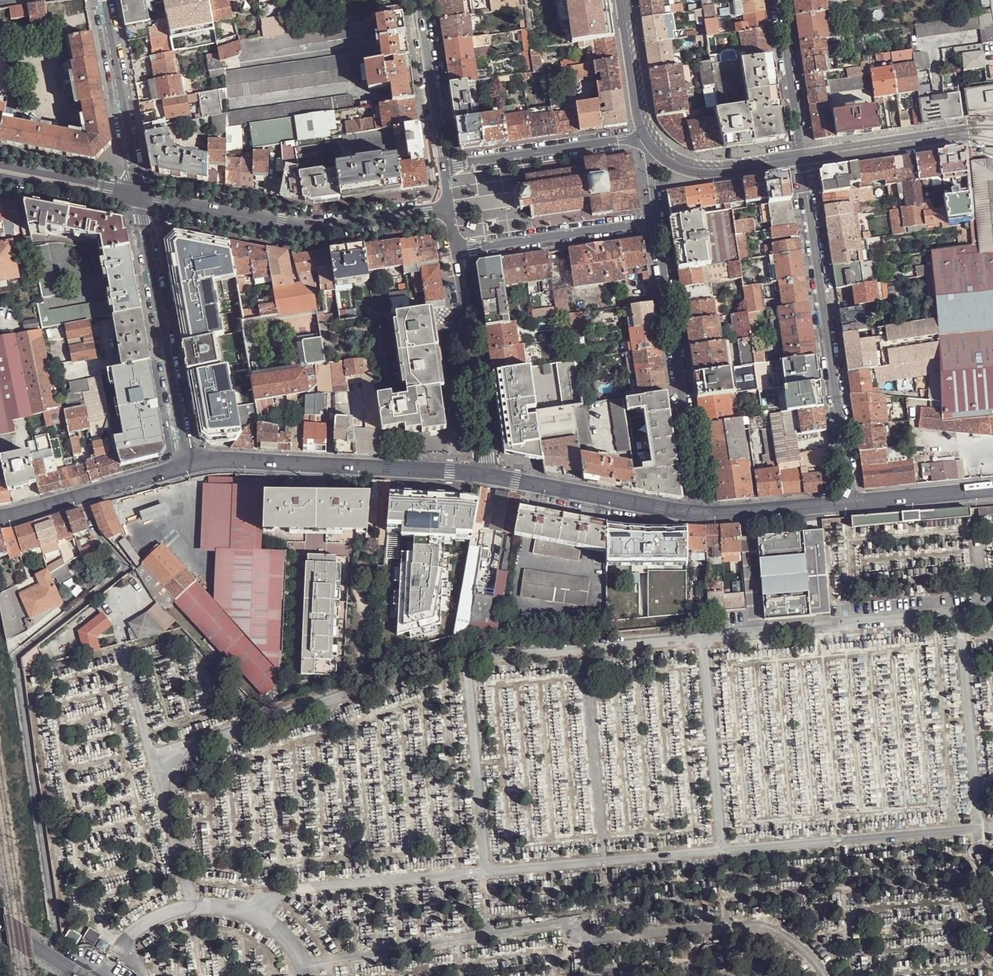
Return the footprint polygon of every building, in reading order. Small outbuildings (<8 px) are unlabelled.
[(137,6),(148,4),(156,3),(156,5),(164,3),(164,0),(122,0),(124,15),(127,15),(129,27),(141,24),(137,6)] [(164,3),(167,19),(170,36),(173,50),(217,42),(217,41),(213,22),(209,1),(209,0),(164,0),(164,3)] [(213,22),(235,18),(231,1),(231,0),(217,0),(209,1),(213,22)] [(441,20),(464,16),(462,1),(462,0),(438,0),(441,20)] [(469,15),(470,15),(468,0),(462,1),(464,16),(469,15)] [(501,4),(497,4),(497,7),(492,8),(492,12),(506,10),(505,0),(500,0),(501,4)] [(506,10),(520,8),(519,0),(505,0),(506,10)] [(572,45),(579,44),(591,42),(594,42),(614,39),(609,0),(566,0),(572,45)] [(642,19),(663,16),(664,16),(662,0),(639,0),(642,19)] [(664,16),(670,15),(669,9),(668,0),(662,0),(664,16)] [(681,7),(682,13),(703,10),(702,7),(701,0),(680,0),(681,7)] [(743,1),(745,15),(765,12),(764,0),(749,0),(743,1)] [(797,16),(826,12),(829,11),(828,0),(795,0),(797,16)] [(837,10),(835,0),(828,0),(829,11),(837,10)] [(741,1),(734,2),(736,17),(745,15),(743,1),(741,1)] [(46,3),(29,5),(31,17),(32,25),(49,22),(46,3)] [(148,4),(137,6),(141,24),(148,23),(151,22),(148,4)] [(31,17),(29,5),(10,8),(12,20),(31,17)] [(383,8),(381,8),(382,13),(382,19),(402,16),(401,5),(383,8)] [(703,10),(704,22),(715,20),(713,5),(708,6),(702,7),(703,10)] [(768,29),(765,12),(745,15),(747,23),(748,32),(768,29)] [(797,16),(801,43),(826,39),(828,39),(830,39),(827,21),(826,12),(797,16)] [(382,13),(362,16),(363,22),(372,20),(376,20),(382,19),(382,13)] [(983,45),(992,43),(992,15),(992,14),(991,15),(987,16),(987,15),(964,19),(916,25),(918,39),(982,30),(983,45)] [(464,16),(441,20),(444,41),(471,37),(472,37),(472,34),(469,15),(464,16)] [(664,25),(671,23),(670,15),(664,16),(663,16),(664,25)] [(362,16),(342,19),(343,25),(363,22),(362,16)] [(382,19),(376,20),(377,28),(378,35),(380,46),(383,62),(408,58),(404,24),(402,16),(382,19)] [(642,19),(645,45),(666,42),(664,25),(663,16),(642,19)] [(281,17),(261,20),(264,38),(284,34),(281,17)] [(315,18),(307,19),(308,30),(316,29),(315,20),(315,18)] [(129,27),(126,27),(129,41),(146,37),(150,37),(151,40),(170,36),(167,19),(159,21),(160,28),(150,30),(148,23),(141,24),(129,27)] [(326,19),(315,20),(316,29),(327,27),(326,19)] [(308,30),(284,34),(264,38),(240,41),(240,54),(239,55),(363,35),(372,20),(363,22),(343,25),(327,27),(316,29),(308,30)] [(715,20),(704,22),(706,32),(707,36),(707,38),(715,36),(718,36),(716,20),(715,20)] [(671,23),(664,25),(666,42),(670,41),(673,41),(672,33),(671,23)] [(747,23),(736,25),(737,33),(739,33),(748,32),(747,23)] [(528,29),(522,30),(525,52),(531,51),(528,29)] [(748,32),(739,33),(739,39),(741,40),(742,39),(744,52),(743,52),(737,53),(735,53),(720,55),(718,55),(715,36),(707,38),(710,63),(711,66),(742,61),(772,57),(768,29),(748,32)] [(686,31),(672,33),(673,41),(687,39),(686,33),(686,31)] [(217,41),(217,42),(220,60),(221,61),(225,62),(237,57),(239,55),(240,54),(240,41),(239,35),(217,41)] [(472,37),(471,37),(473,48),(490,45),(489,35),(472,37)] [(101,81),(93,36),(72,40),(76,64),(74,64),(78,85),(101,81)] [(151,40),(150,37),(146,37),(147,42),(151,41),(151,45),(152,49),(164,47),(165,54),(172,52),(173,52),(173,50),(170,36),(151,40)] [(471,37),(444,41),(447,63),(475,59),(473,48),(471,37)] [(618,60),(614,39),(594,42),(595,45),(596,51),(598,63),(618,60)] [(801,43),(803,61),(826,57),(828,57),(826,39),(801,43)] [(645,45),(649,71),(674,68),(670,41),(666,42),(645,45)] [(984,45),(954,47),(955,68),(986,66),(984,45)] [(164,47),(152,49),(154,56),(157,55),(165,54),(164,47)] [(540,49),(531,51),(534,72),(542,71),(540,49)] [(355,68),(355,66),(360,65),(365,64),(373,63),(371,50),(353,53),(350,54),(351,55),(226,72),(225,76),(226,85),(330,71),(355,68)] [(892,60),(893,64),(915,61),(914,55),(913,50),(891,53),(892,60)] [(525,52),(524,52),(526,74),(534,72),(531,51),(525,52)] [(593,64),(598,63),(596,51),(593,51),(591,52),(591,54),(588,55),(589,61),(589,65),(593,64)] [(165,54),(157,55),(162,79),(177,77),(172,52),(165,54)] [(148,53),(132,56),(133,61),(149,57),(148,53)] [(869,56),(870,63),(875,62),(892,60),(891,53),(869,56)] [(917,54),(914,55),(915,61),(915,65),(916,72),(931,70),(929,57),(924,53),(917,54)] [(154,56),(151,57),(156,80),(162,79),(157,55),(154,56)] [(840,72),(838,55),(828,57),(826,57),(828,73),(840,72)] [(753,144),(784,139),(781,122),(773,123),(772,116),(780,114),(772,57),(742,61),(747,103),(753,144)] [(803,61),(806,77),(823,74),(825,74),(828,73),(826,57),(803,61)] [(373,63),(365,64),(367,80),(368,90),(390,87),(391,94),(392,103),(414,100),(413,91),(408,58),(383,62),(373,63)] [(475,59),(447,63),(450,85),(474,81),(478,81),(477,74),(475,59)] [(577,62),(578,62),(578,59),(563,61),(564,68),(566,68),(570,67),(577,66),(577,62)] [(220,60),(210,61),(210,71),(225,68),(225,62),(221,61),(220,60)] [(622,93),(618,60),(598,63),(593,64),(595,75),(600,75),(602,84),(596,85),(598,96),(622,93)] [(736,107),(747,103),(742,61),(711,66),(714,86),(714,88),(717,108),(718,112),(732,107),(736,107)] [(710,63),(699,64),(703,88),(714,86),(711,66),(710,63)] [(78,85),(74,64),(62,67),(66,87),(78,85)] [(571,74),(571,80),(595,77),(595,75),(593,64),(589,65),(577,66),(570,67),(571,74)] [(911,65),(894,68),(897,93),(915,90),(911,65)] [(915,65),(911,65),(915,90),(897,93),(897,96),(919,92),(916,72),(915,65)] [(688,66),(681,67),(684,85),(690,84),(688,66)] [(649,71),(653,97),(685,92),(684,85),(681,67),(674,68),(649,71)] [(225,68),(210,71),(210,78),(225,76),(226,72),(225,68)] [(330,71),(226,85),(226,89),(226,98),(357,81),(355,68),(330,71)] [(897,93),(894,68),(891,68),(874,71),(872,71),(872,75),(874,88),(875,98),(897,96),(897,93)] [(526,74),(521,74),(522,80),(546,77),(545,71),(542,71),(534,72),(526,74)] [(808,92),(825,89),(823,76),(823,74),(806,77),(808,92)] [(872,75),(829,81),(830,88),(830,94),(831,94),(874,88),(872,75)] [(162,79),(156,80),(157,88),(160,100),(184,96),(181,79),(180,76),(177,77),(162,79)] [(106,110),(101,81),(78,85),(81,105),(84,105),(85,114),(106,110)] [(450,85),(456,122),(469,120),(479,118),(479,116),(479,114),(475,90),(474,81),(450,85)] [(81,105),(78,85),(66,87),(69,107),(81,105)] [(959,87),(943,90),(944,97),(960,94),(959,88),(959,87)] [(965,92),(967,106),(968,112),(969,115),(992,111),(992,87),(965,92)] [(157,88),(151,89),(153,101),(160,100),(157,88)] [(714,88),(707,89),(710,105),(707,106),(707,109),(712,109),(717,108),(714,88)] [(810,107),(827,103),(826,94),(825,89),(808,92),(810,107)] [(219,90),(199,93),(203,115),(203,118),(212,116),(223,114),(219,90)] [(653,97),(656,117),(685,113),(688,112),(686,100),(685,92),(653,97)] [(599,100),(600,106),(605,105),(605,110),(600,111),(603,128),(627,125),(622,93),(598,96),(599,100)] [(963,119),(960,94),(944,97),(934,98),(920,100),(921,110),(923,124),(963,119)] [(160,100),(153,101),(155,112),(157,121),(190,115),(187,96),(184,96),(160,100)] [(351,96),(227,114),(227,128),(242,125),(249,124),(309,115),(353,109),(351,96)] [(2,104),(8,105),(9,98),(8,98),(2,97),(1,102),(2,103),(2,104)] [(17,111),(19,100),(16,100),(9,98),(8,105),(7,110),(17,111)] [(392,103),(380,105),(372,106),(373,113),(374,119),(374,120),(380,119),(381,130),(383,130),(394,128),(404,127),(418,125),(414,100),(392,103)] [(576,110),(579,132),(603,128),(600,111),(600,106),(599,100),(575,104),(576,110)] [(153,101),(140,104),(142,115),(155,112),(153,101)] [(575,103),(565,105),(566,112),(576,110),(575,104),(575,103)] [(722,148),(753,144),(747,103),(736,107),(732,107),(718,112),(717,108),(712,109),(714,114),(715,119),(722,148)] [(812,119),(830,116),(829,112),(828,103),(827,103),(810,107),(812,119)] [(355,115),(373,113),(372,106),(371,106),(361,108),(358,108),(354,109),(355,115)] [(513,106),(502,108),(503,111),(503,113),(503,115),(504,117),(515,115),(513,106)] [(877,107),(833,113),(834,116),(837,137),(880,131),(877,107)] [(353,109),(309,115),(313,140),(318,139),(331,137),(341,136),(344,135),(345,135),(347,135),(345,123),(344,116),(355,115),(354,109),(353,109)] [(17,111),(7,110),(5,118),(15,120),(17,111)] [(555,135),(579,132),(576,110),(566,112),(552,114),(555,135)] [(912,111),(914,126),(923,124),(921,110),(912,111)] [(223,114),(212,116),(215,135),(227,133),(227,128),(227,114),(227,113),(223,114)] [(507,142),(531,139),(528,117),(527,113),(515,115),(504,117),(507,142)] [(656,117),(660,124),(664,130),(673,139),(683,146),(694,152),(687,123),(686,118),(685,113),(656,117)] [(531,139),(555,135),(552,114),(528,117),(531,139)] [(773,123),(781,122),(780,114),(772,116),(773,123)] [(313,140),(309,115),(249,124),(253,148),(281,144),(294,142),(313,140)] [(483,145),(507,142),(504,117),(503,115),(479,118),(480,126),(483,145)] [(837,137),(834,116),(830,116),(812,119),(815,141),(837,137)] [(900,118),(902,128),(910,126),(909,117),(905,118),(900,118)] [(112,144),(107,118),(87,122),(89,134),(89,136),(88,138),(85,137),(80,137),(76,157),(94,160),(112,144)] [(196,119),(187,120),(188,127),(200,125),(199,118),(196,119)] [(479,118),(469,120),(470,128),(480,126),(479,118)] [(345,123),(347,135),(369,132),(381,130),(380,119),(374,120),(374,119),(345,123)] [(694,152),(722,148),(715,119),(687,123),(694,152)] [(469,120),(456,122),(458,140),(468,148),(483,145),(480,126),(470,128),(469,120)] [(41,129),(14,124),(4,122),(0,140),(0,142),(37,150),(41,129)] [(158,172),(160,174),(208,183),(209,173),(209,164),(209,159),(194,156),(191,156),(186,155),(178,153),(172,146),(169,143),(169,141),(168,138),(166,125),(145,129),(152,171),(158,172)] [(242,125),(227,128),(227,133),(227,141),(226,152),(230,151),(240,150),(242,150),(243,149),(242,125)] [(412,162),(423,161),(418,125),(404,127),(408,157),(411,157),(412,162)] [(404,127),(394,128),(398,158),(408,157),(404,127)] [(381,130),(369,132),(377,187),(382,186),(384,193),(402,190),(399,164),(398,158),(394,128),(383,130),(381,130)] [(76,157),(80,137),(41,129),(37,150),(76,157)] [(353,198),(378,194),(377,187),(369,132),(347,135),(345,135),(344,135),(353,198)] [(344,157),(335,159),(337,173),(341,200),(353,198),(344,135),(341,136),(344,157)] [(313,140),(294,142),(298,169),(299,176),(323,173),(318,139),(313,140)] [(227,141),(209,140),(209,159),(209,164),(226,164),(226,159),(226,155),(226,152),(227,141)] [(294,142),(281,144),(283,159),(283,166),(298,169),(294,142)] [(942,178),(966,175),(966,163),(964,149),(938,153),(942,178)] [(269,152),(254,152),(254,160),(253,175),(257,175),(268,175),(269,152)] [(920,181),(942,178),(938,153),(916,156),(920,181)] [(638,203),(631,154),(586,161),(586,160),(584,161),(583,161),(584,163),(585,167),(584,168),(535,175),(534,175),(532,175),(532,176),(527,176),(527,175),(525,176),(525,177),(525,179),(526,178),(527,185),(525,185),(525,187),(520,188),(519,186),(517,186),(517,188),(514,188),(515,191),(518,207),(517,207),(517,210),(520,209),(521,211),(523,210),(523,209),(528,208),(528,210),(530,210),(531,216),(531,218),(532,219),(533,219),(533,217),(538,217),(540,217),(540,216),(590,209),(590,210),(591,210),(591,214),(591,216),(592,216),(594,216),(610,213),(610,214),(612,213),(639,209),(639,207),(638,203)] [(903,187),(898,188),(899,197),(901,210),(905,234),(927,231),(926,226),(924,214),(924,208),(922,196),(921,191),(920,187),(920,181),(916,156),(894,159),(897,184),(903,184),(903,187)] [(270,195),(281,197),(303,201),(299,176),(298,169),(283,166),(283,159),(278,158),(276,171),(285,173),(282,188),(273,187),(271,189),(270,195)] [(226,164),(226,186),(239,189),(240,160),(226,159),(226,164)] [(894,159),(856,165),(859,185),(860,190),(862,190),(872,188),(871,183),(880,182),(885,182),(885,186),(891,186),(897,184),(894,159)] [(240,160),(239,189),(253,191),(253,175),(254,160),(240,160)] [(972,163),(966,163),(966,175),(967,180),(968,193),(970,218),(971,225),(973,247),(968,248),(932,253),(934,276),(936,292),(936,298),(938,320),(940,339),(940,359),(941,373),(942,402),(942,411),(943,422),(992,417),(992,160),(972,163)] [(399,164),(402,190),(427,187),(423,161),(412,162),(399,164)] [(820,177),(823,195),(847,192),(849,191),(848,187),(859,185),(856,165),(826,169),(820,177)] [(217,173),(209,173),(208,183),(217,184),(217,173)] [(323,173),(299,176),(303,201),(315,203),(328,201),(324,175),(323,173)] [(337,173),(324,175),(328,201),(341,200),(337,173)] [(777,175),(763,177),(766,199),(767,201),(767,204),(790,200),(787,183),(777,175)] [(942,178),(943,183),(948,182),(967,180),(966,175),(942,178)] [(763,177),(742,181),(745,201),(746,203),(766,199),(763,177)] [(742,181),(727,183),(730,203),(745,201),(742,181)] [(727,183),(712,185),(715,206),(716,211),(731,209),(730,206),(730,203),(727,183)] [(893,198),(899,197),(898,188),(897,184),(891,186),(893,198)] [(712,185),(683,190),(685,207),(700,205),(700,208),(715,206),(712,185)] [(948,196),(945,196),(945,197),(946,206),(947,211),(948,221),(970,218),(968,193),(965,193),(965,196),(960,197),(959,190),(957,189),(953,190),(952,192),(953,198),(948,199),(948,196)] [(683,190),(666,192),(670,218),(671,218),(687,216),(686,210),(685,207),(683,190)] [(847,192),(849,204),(857,203),(861,202),(860,193),(862,193),(862,190),(860,190),(849,191),(847,192)] [(825,207),(849,204),(847,192),(823,195),(825,207)] [(899,197),(893,198),(895,211),(901,210),(899,197)] [(18,202),(1,199),(3,222),(4,224),(15,223),(22,222),(18,202)] [(734,209),(731,209),(733,222),(794,213),(792,200),(790,200),(767,204),(765,204),(734,209)] [(25,203),(30,232),(35,231),(35,228),(41,230),(41,233),(46,234),(47,231),(53,232),(53,233),(58,234),(58,233),(66,234),(71,213),(25,203)] [(849,204),(850,216),(854,216),(859,215),(857,203),(849,204)] [(849,204),(825,207),(826,219),(850,216),(849,204)] [(702,215),(699,216),(702,235),(705,235),(706,238),(707,243),(703,243),(706,266),(738,261),(734,235),(733,222),(731,209),(716,211),(701,214),(699,214),(699,215),(702,214),(702,215)] [(905,234),(901,210),(895,211),(893,211),(895,225),(892,225),(894,236),(905,234)] [(948,221),(947,211),(933,213),(924,214),(926,226),(948,223),(948,221)] [(71,213),(66,234),(75,236),(75,237),(80,238),(80,237),(89,238),(89,239),(101,242),(106,266),(102,267),(103,273),(107,272),(112,298),(115,316),(142,312),(128,235),(125,235),(124,228),(117,221),(71,213)] [(794,213),(733,222),(734,235),(741,234),(756,232),(761,231),(770,229),(795,226),(794,213)] [(687,216),(671,218),(679,270),(699,267),(706,266),(703,243),(702,235),(699,216),(702,215),(702,214),(699,215),(699,214),(692,215),(687,216)] [(857,240),(854,216),(850,216),(826,219),(830,244),(857,240)] [(4,233),(15,232),(14,226),(15,223),(4,224),(4,233)] [(795,226),(770,229),(770,233),(771,239),(784,237),(797,235),(795,226)] [(217,338),(219,338),(216,324),(221,323),(219,310),(214,311),(211,297),(216,296),(213,282),(215,281),(214,276),(235,273),(229,242),(178,233),(174,234),(165,243),(183,345),(214,339),(217,338)] [(741,234),(734,235),(738,261),(745,260),(741,234)] [(434,236),(416,238),(420,263),(438,261),(434,236)] [(416,238),(399,240),(403,266),(420,263),(416,238)] [(643,239),(619,242),(623,269),(647,266),(643,239)] [(399,240),(382,243),(386,268),(403,266),(399,240)] [(784,242),(771,244),(771,245),(773,256),(799,252),(798,240),(784,242)] [(857,240),(830,244),(833,267),(860,263),(857,240)] [(13,241),(0,243),(0,281),(19,278),(13,241)] [(619,242),(568,250),(574,288),(625,280),(624,275),(623,269),(619,242)] [(248,246),(230,243),(236,278),(243,276),(253,274),(248,246)] [(382,243),(365,246),(368,271),(376,270),(386,268),(382,243)] [(48,245),(33,248),(44,299),(58,296),(48,245)] [(748,252),(749,259),(753,259),(768,257),(773,256),(771,245),(764,246),(762,249),(748,252)] [(267,249),(248,246),(253,274),(254,280),(272,277),(267,249)] [(365,246),(330,251),(334,283),(335,284),(369,279),(369,278),(368,271),(365,246)] [(287,253),(267,249),(272,277),(273,283),(274,289),(293,285),(287,253)] [(330,251),(316,253),(319,269),(321,285),(326,284),(334,283),(330,251)] [(773,256),(768,257),(770,265),(773,265),(776,282),(778,281),(803,278),(799,252),(773,256)] [(298,255),(294,255),(298,272),(313,270),(319,269),(316,253),(298,255)] [(548,253),(524,256),(528,283),(540,282),(552,280),(550,266),(548,253)] [(932,253),(894,258),(897,281),(934,276),(932,253)] [(524,256),(500,260),(504,286),(504,287),(528,283),(524,256)] [(745,260),(738,261),(741,278),(742,287),(757,284),(753,259),(749,259),(745,260)] [(500,260),(481,262),(477,268),(486,328),(509,324),(509,319),(506,301),(501,302),(499,287),(504,286),(500,260)] [(706,266),(699,267),(702,284),(709,283),(741,278),(738,261),(706,266)] [(862,275),(875,274),(873,261),(869,262),(869,265),(866,265),(865,262),(860,263),(862,275)] [(421,268),(420,263),(403,266),(403,269),(404,271),(404,273),(421,271),(421,268)] [(852,287),(864,285),(862,275),(860,263),(833,267),(836,289),(852,287)] [(770,265),(767,266),(769,282),(776,282),(773,265),(770,265)] [(439,266),(421,268),(421,271),(424,289),(425,295),(426,302),(426,303),(444,301),(439,266)] [(647,266),(623,269),(624,275),(643,273),(648,272),(647,266)] [(678,270),(680,288),(702,284),(699,267),(679,270),(678,270)] [(313,270),(298,272),(301,284),(309,294),(316,293),(313,270)] [(376,270),(368,271),(369,278),(377,277),(376,270)] [(235,273),(214,276),(215,281),(216,283),(236,279),(235,273)] [(864,285),(876,284),(875,274),(862,275),(864,285)] [(238,287),(239,293),(246,292),(243,276),(236,278),(238,287)] [(803,278),(778,281),(782,308),(806,304),(803,278)] [(552,280),(540,282),(544,311),(556,309),(556,308),(553,291),(552,280)] [(680,288),(682,304),(712,299),(709,283),(702,284),(680,288)] [(293,285),(274,289),(277,305),(279,316),(316,310),(316,308),(315,300),(309,294),(301,284),(293,285)] [(757,284),(742,287),(746,313),(759,311),(763,310),(759,284),(757,284)] [(879,303),(876,284),(864,285),(852,287),(855,306),(879,303)] [(564,289),(553,291),(556,308),(566,306),(564,289)] [(408,296),(407,290),(389,293),(390,299),(408,296)] [(211,297),(214,311),(219,310),(220,310),(217,296),(216,296),(211,297)] [(408,296),(390,299),(391,309),(392,314),(396,313),(410,311),(409,304),(408,296)] [(115,316),(112,298),(108,299),(108,302),(101,303),(104,318),(114,316),(115,316)] [(682,304),(685,322),(714,318),(712,299),(682,304)] [(445,306),(444,301),(426,303),(427,309),(428,308),(445,306)] [(95,320),(92,305),(49,312),(47,303),(44,304),(44,302),(38,303),(43,329),(65,325),(90,321),(95,320)] [(426,302),(409,304),(410,311),(427,309),(426,303),(426,302)] [(101,303),(92,305),(95,320),(104,318),(101,303)] [(653,303),(631,306),(634,328),(656,325),(653,303)] [(840,311),(852,310),(851,304),(850,303),(839,304),(840,311)] [(782,308),(777,308),(781,334),(810,330),(806,304),(782,308)] [(263,307),(259,308),(260,311),(262,318),(279,316),(277,305),(263,307)] [(566,306),(556,308),(556,309),(557,317),(568,315),(566,306)] [(321,308),(316,308),(316,310),(319,324),(327,323),(327,320),(322,320),(321,308)] [(410,311),(396,313),(404,372),(436,367),(428,308),(427,309),(410,311)] [(840,311),(843,334),(858,331),(867,330),(864,308),(852,310),(840,311)] [(544,311),(532,312),(532,316),(533,320),(557,317),(556,309),(544,311)] [(338,310),(326,312),(327,320),(327,323),(339,321),(338,310)] [(260,311),(243,314),(244,321),(248,321),(262,318),(260,311)] [(746,313),(747,321),(760,319),(759,311),(746,313)] [(151,362),(142,312),(115,316),(114,316),(123,367),(151,362)] [(404,372),(396,313),(392,314),(389,314),(379,316),(375,316),(339,321),(327,323),(319,324),(321,339),(325,364),(345,361),(362,359),(371,358),(373,371),(373,373),(374,377),(404,372)] [(582,313),(569,315),(572,337),(585,335),(582,313)] [(746,313),(732,315),(736,341),(749,339),(748,326),(747,321),(746,313)] [(532,316),(509,319),(509,324),(516,323),(533,320),(532,316)] [(685,322),(689,348),(718,343),(714,318),(685,322)] [(41,330),(39,319),(24,322),(26,332),(40,330),(41,330)] [(858,331),(843,334),(849,373),(864,371),(869,370),(870,370),(876,369),(883,368),(889,367),(940,359),(940,339),(938,320),(879,329),(871,330),(872,337),(859,339),(858,331)] [(93,335),(90,321),(65,325),(68,340),(93,335)] [(216,324),(219,338),(225,337),(223,323),(221,323),(216,324)] [(486,328),(489,350),(516,346),(519,345),(518,337),(516,323),(509,324),(486,328)] [(634,328),(629,329),(632,352),(659,348),(656,325),(634,328)] [(752,325),(748,326),(749,339),(757,338),(755,327),(752,328),(752,325)] [(52,385),(40,330),(26,332),(16,334),(31,403),(49,398),(46,387),(52,385)] [(810,330),(781,334),(784,360),(814,356),(810,330)] [(518,337),(519,345),(523,345),(527,344),(526,340),(526,333),(523,334),(523,336),(518,337)] [(10,433),(14,432),(12,420),(28,416),(33,415),(31,403),(16,334),(0,337),(0,435),(10,433)] [(95,343),(93,335),(68,340),(70,347),(95,343)] [(245,339),(248,357),(254,356),(250,338),(245,339)] [(183,345),(188,372),(219,366),(214,339),(207,340),(183,345)] [(306,365),(308,366),(316,365),(316,366),(325,364),(321,339),(304,342),(302,343),(306,365)] [(749,339),(736,341),(740,367),(753,365),(751,348),(749,339)] [(98,358),(95,343),(70,347),(73,362),(98,358)] [(718,343),(689,348),(692,374),(728,369),(725,354),(724,343),(718,343)] [(516,346),(519,369),(525,368),(527,368),(523,345),(519,345),(516,346)] [(489,350),(492,373),(518,369),(519,369),(516,346),(489,350)] [(760,347),(751,348),(753,365),(762,364),(760,347)] [(663,370),(659,348),(632,352),(636,374),(663,370)] [(632,352),(624,353),(627,375),(628,375),(636,374),(632,352)] [(731,353),(725,354),(728,369),(734,368),(731,353)] [(254,356),(248,357),(252,380),(304,372),(316,370),(316,366),(316,365),(308,366),(257,374),(254,356)] [(784,360),(780,361),(784,387),(818,382),(814,356),(784,360)] [(371,358),(362,359),(363,373),(373,371),(371,358)] [(345,361),(347,375),(363,373),(362,359),(345,361)] [(889,367),(891,381),(930,375),(941,373),(940,359),(889,367)] [(576,360),(556,363),(563,408),(573,407),(582,405),(578,374),(577,367),(576,360)] [(325,364),(316,366),(316,370),(317,384),(317,386),(313,388),(305,396),(328,393),(336,392),(349,390),(347,375),(345,361),(325,364)] [(166,448),(151,362),(123,367),(111,369),(125,435),(114,437),(119,453),(122,467),(161,457),(166,448)] [(762,364),(753,365),(757,391),(766,390),(762,364)] [(734,368),(728,369),(732,394),(734,394),(744,393),(757,391),(753,365),(740,367),(734,368)] [(584,366),(577,367),(578,374),(585,373),(584,366)] [(380,421),(381,430),(399,427),(404,427),(405,432),(421,430),(421,433),(422,432),(416,392),(440,389),(436,367),(404,372),(374,377),(379,414),(380,421)] [(519,369),(518,369),(521,391),(533,390),(530,367),(527,368),(525,368),(519,369)] [(891,381),(889,367),(883,368),(876,369),(878,383),(891,381)] [(236,442),(238,439),(244,429),(254,424),(260,422),(256,402),(237,405),(235,393),(233,393),(231,381),(226,381),(223,368),(189,375),(200,437),(207,444),(211,445),(215,445),(236,442)] [(492,373),(496,395),(521,391),(518,369),(492,373)] [(692,374),(696,400),(728,395),(732,394),(728,369),(692,374)] [(872,396),(880,397),(878,383),(876,369),(870,370),(869,370),(872,396)] [(316,370),(304,372),(307,385),(317,384),(316,370)] [(666,393),(663,370),(636,374),(639,397),(666,393)] [(872,396),(869,370),(864,371),(849,373),(852,393),(872,396)] [(304,372),(252,380),(256,401),(287,396),(297,394),(308,392),(307,385),(304,372)] [(366,374),(363,381),(368,415),(379,414),(374,377),(373,373),(366,374)] [(942,402),(941,373),(930,375),(930,401),(942,402)] [(636,374),(628,375),(631,398),(639,397),(636,374)] [(104,390),(101,376),(88,379),(90,391),(84,392),(85,400),(106,396),(104,390)] [(90,391),(88,379),(69,382),(71,391),(72,395),(84,392),(90,391)] [(766,390),(757,391),(761,417),(768,416),(791,412),(821,408),(818,382),(784,387),(766,390)] [(61,407),(56,387),(53,387),(52,385),(46,387),(49,398),(31,403),(33,415),(42,413),(45,412),(61,407)] [(440,389),(416,392),(422,432),(428,431),(446,429),(440,389)] [(349,390),(336,392),(337,417),(352,418),(349,390)] [(541,443),(536,412),(537,412),(533,390),(521,391),(496,395),(506,467),(517,469),(545,474),(541,443)] [(85,400),(84,392),(72,395),(71,391),(64,392),(67,406),(77,403),(85,400)] [(328,393),(305,396),(305,405),(305,408),(328,405),(328,393)] [(669,413),(666,393),(639,397),(631,398),(625,399),(627,411),(645,408),(646,416),(669,413)] [(852,393),(856,427),(884,424),(888,424),(886,413),(884,397),(880,397),(872,396),(852,393)] [(297,394),(287,396),(289,410),(293,407),(296,405),(299,403),(297,394)] [(696,400),(700,425),(708,424),(732,421),(731,416),(728,395),(696,400)] [(113,428),(106,396),(85,400),(87,406),(91,425),(92,429),(92,432),(93,436),(94,441),(103,440),(106,430),(113,428)] [(609,401),(617,455),(630,453),(628,439),(625,419),(622,399),(609,401)] [(91,425),(87,406),(85,400),(77,403),(67,406),(65,406),(66,410),(67,415),(70,429),(91,425)] [(312,452),(326,453),(328,405),(305,408),(305,415),(305,424),(305,426),(304,452),(312,452)] [(582,405),(573,407),(577,438),(578,444),(591,443),(586,405),(582,405)] [(61,407),(45,412),(47,420),(67,415),(66,410),(65,406),(61,407)] [(537,412),(536,412),(541,443),(577,438),(573,407),(563,408),(537,412)] [(825,430),(821,408),(791,412),(793,424),(795,435),(825,430)] [(941,429),(943,422),(942,411),(922,410),(920,428),(941,429)] [(768,416),(770,428),(793,424),(791,412),(768,416)] [(633,472),(636,491),(645,493),(669,497),(682,500),(669,413),(646,416),(654,469),(633,472)] [(745,419),(747,431),(761,429),(770,428),(768,416),(761,417),(745,419)] [(337,417),(335,453),(347,454),(357,454),(354,429),(352,418),(337,417)] [(943,422),(941,429),(992,433),(992,417),(943,422)] [(35,424),(35,426),(40,453),(53,450),(52,444),(47,420),(44,421),(36,423),(35,424)] [(365,420),(366,430),(382,431),(381,430),(380,421),(365,420)] [(742,500),(750,499),(738,420),(734,420),(732,421),(708,424),(700,425),(701,431),(708,430),(718,493),(719,502),(723,501),(742,500)] [(270,450),(277,451),(278,434),(278,427),(274,426),(262,423),(258,424),(258,438),(261,438),(261,450),(270,450)] [(249,449),(255,449),(254,424),(244,429),(238,439),(236,442),(232,449),(235,449),(249,449)] [(770,428),(771,439),(775,462),(791,461),(798,460),(795,435),(793,424),(770,428)] [(856,427),(860,451),(887,449),(885,434),(884,424),(856,427)] [(298,452),(304,452),(305,426),(298,426),(298,428),(291,428),(291,435),(291,451),(298,452)] [(770,428),(761,429),(762,440),(771,439),(770,428)] [(366,430),(354,429),(357,454),(368,455),(385,456),(382,431),(366,430)] [(83,450),(80,434),(72,435),(75,452),(83,450)] [(285,451),(291,451),(291,435),(278,434),(277,451),(285,451)] [(575,480),(583,481),(579,454),(578,444),(577,438),(541,443),(545,474),(555,476),(575,480)] [(632,465),(640,464),(637,438),(628,439),(630,453),(632,465)] [(762,440),(766,470),(776,468),(775,462),(771,439),(762,440)] [(104,441),(103,440),(94,441),(96,447),(97,454),(98,459),(107,456),(104,441)] [(122,467),(119,453),(112,455),(108,440),(104,441),(107,456),(111,474),(118,472),(123,471),(122,467)] [(62,452),(60,443),(52,444),(53,450),(54,454),(62,452)] [(860,451),(862,468),(913,464),(911,447),(893,448),(887,449),(860,451)] [(31,455),(29,448),(0,454),(0,455),(2,462),(5,479),(8,490),(18,487),(37,482),(33,461),(31,455)] [(54,454),(53,450),(40,453),(31,455),(33,461),(55,455),(54,454)] [(66,467),(62,452),(54,454),(55,455),(58,470),(66,467)] [(579,454),(583,481),(589,482),(607,486),(625,489),(636,491),(633,472),(632,465),(579,454)] [(58,470),(55,455),(33,461),(37,482),(40,494),(51,491),(62,488),(58,470)] [(111,474),(107,456),(98,459),(102,477),(105,476),(111,474)] [(78,464),(76,457),(69,458),(71,466),(78,464)] [(102,477),(98,459),(94,460),(78,464),(82,482),(93,479),(102,477)] [(791,461),(793,470),(800,469),(800,468),(798,460),(791,461)] [(930,464),(932,483),(947,481),(963,480),(961,461),(930,464)] [(82,482),(78,464),(71,466),(66,467),(58,470),(62,488),(77,484),(82,482)] [(913,464),(862,468),(865,489),(872,488),(889,487),(905,485),(915,484),(913,464)] [(800,469),(801,475),(808,474),(807,467),(805,467),(800,468),(800,469)] [(832,485),(830,467),(824,467),(817,469),(818,473),(808,474),(801,475),(804,494),(817,493),(827,492),(832,485)] [(770,497),(781,496),(777,472),(776,468),(766,470),(753,472),(758,498),(770,497)] [(777,472),(781,496),(793,495),(804,494),(801,475),(800,469),(793,470),(783,471),(777,472)] [(261,550),(263,479),(208,477),(206,548),(216,548),(214,600),(245,634),(223,654),(263,696),(281,685),(286,551),(261,550)] [(5,479),(0,480),(0,504),(11,502),(8,490),(5,479)] [(378,481),(372,480),(371,493),(379,493),(379,481),(378,481)] [(388,481),(379,481),(379,493),(377,521),(379,521),(378,544),(385,545),(386,532),(387,525),(389,506),(388,506),(389,481),(388,481)] [(488,489),(480,487),(478,499),(477,502),(474,522),(482,524),(488,489)] [(521,495),(498,491),(491,530),(514,534),(514,532),(519,508),(521,495)] [(264,498),(263,529),(274,529),(288,529),(347,530),(358,530),(358,527),(367,527),(370,499),(362,499),(362,493),(332,493),(322,492),(322,498),(311,498),(311,492),(302,492),(280,492),(269,492),(269,498),(264,498)] [(719,502),(718,493),(710,494),(710,497),(717,502),(719,502)] [(472,532),(474,522),(477,502),(474,501),(460,501),(460,497),(450,497),(445,496),(444,496),(444,497),(429,497),(428,497),(428,495),(427,495),(411,495),(411,496),(403,496),(403,494),(401,494),(389,494),(389,506),(387,525),(402,525),(402,531),(416,531),(419,533),(419,537),(415,537),(415,552),(408,552),(408,565),(402,565),(402,568),(401,582),(401,591),(400,605),(398,634),(410,632),(437,625),(441,624),(442,597),(443,582),(444,569),(444,554),(445,544),(441,544),(441,541),(443,539),(452,539),(454,539),(454,534),(472,534),(472,532)] [(143,520),(169,510),(165,500),(139,510),(143,520)] [(104,502),(92,506),(100,530),(110,540),(121,534),(110,501),(104,502)] [(979,508),(979,516),(992,515),(992,507),(979,508)] [(90,529),(83,508),(75,511),(68,513),(74,534),(90,529)] [(606,550),(606,524),(595,522),(543,512),(519,508),(514,532),(606,550)] [(853,518),(854,528),(974,520),(972,508),(853,518)] [(57,539),(74,534),(68,513),(67,511),(57,515),(50,517),(57,539)] [(57,539),(50,517),(39,520),(33,522),(40,544),(54,540),(57,539)] [(40,544),(33,522),(22,526),(15,528),(22,550),(25,549),(40,544)] [(615,525),(606,524),(606,550),(606,553),(606,565),(608,565),(607,559),(621,559),(621,565),(629,565),(629,559),(642,559),(642,565),(651,565),(651,559),(664,559),(664,565),(673,565),(673,559),(686,559),(686,565),(687,565),(687,551),(687,527),(675,527),(671,527),(671,530),(665,530),(665,526),(658,526),(650,526),(649,529),(643,529),(643,526),(641,526),(628,525),(628,529),(621,529),(622,525),(615,525)] [(415,537),(419,537),(419,533),(416,531),(402,531),(402,525),(387,525),(386,532),(402,532),(402,536),(415,537)] [(729,525),(719,526),(721,553),(739,552),(739,541),(737,525),(729,525)] [(695,526),(687,526),(687,527),(687,551),(704,550),(704,527),(695,526)] [(714,526),(704,527),(704,550),(705,559),(721,558),(721,553),(719,526),(714,526)] [(4,529),(0,530),(7,550),(17,548),(11,529),(11,528),(4,529)] [(22,550),(15,528),(11,529),(17,548),(20,554),(23,553),(22,550)] [(484,535),(472,532),(472,534),(471,540),(470,545),(482,547),(484,535)] [(824,534),(759,540),(761,559),(765,603),(767,623),(831,617),(824,534)] [(40,544),(42,550),(53,547),(53,549),(60,547),(59,545),(59,544),(56,544),(54,540),(40,544)] [(105,548),(97,540),(82,549),(80,550),(81,555),(83,559),(105,548)] [(580,549),(535,540),(533,554),(578,563),(580,549)] [(164,544),(161,546),(194,582),(196,580),(164,544)] [(80,550),(78,545),(65,554),(63,555),(64,561),(65,563),(81,555),(80,550)] [(482,547),(470,545),(457,620),(472,618),(475,595),(482,547)] [(161,546),(142,565),(174,601),(194,582),(161,546)] [(17,548),(7,550),(10,557),(20,554),(17,548)] [(606,553),(594,550),(592,562),(606,565),(606,553)] [(83,559),(81,555),(65,563),(69,569),(83,559)] [(304,564),(300,672),(315,673),(315,676),(319,677),(319,673),(331,674),(336,564),(337,557),(308,556),(308,564),(304,564)] [(65,563),(64,561),(56,563),(55,563),(47,565),(49,570),(50,573),(50,572),(54,570),(65,563)] [(69,569),(65,563),(54,570),(58,575),(61,581),(73,575),(69,569)] [(336,674),(341,565),(336,564),(331,674),(336,674)] [(493,601),(502,602),(507,569),(498,568),(493,601)] [(49,570),(28,579),(0,593),(0,606),(7,641),(27,632),(63,604),(52,577),(50,572),(50,573),(49,570)] [(524,570),(520,596),(586,606),(590,579),(524,570)] [(687,570),(647,570),(648,615),(676,614),(687,614),(687,591),(687,570)] [(722,573),(705,574),(706,584),(723,583),(722,573)] [(194,582),(174,601),(222,655),(223,654),(245,634),(214,600),(196,580),(194,582)] [(723,583),(706,584),(706,597),(707,605),(707,612),(725,610),(724,595),(724,594),(723,583)] [(687,614),(707,612),(707,605),(690,605),(690,598),(690,591),(687,591),(687,614)] [(738,594),(724,595),(725,610),(744,609),(743,593),(738,594)] [(487,608),(489,607),(491,597),(475,595),(472,618),(488,616),(487,608)] [(706,597),(690,598),(690,605),(707,605),(706,597)] [(610,622),(625,622),(624,603),(609,603),(610,622)] [(146,614),(164,632),(174,622),(156,604),(146,614)] [(488,616),(500,614),(501,606),(489,607),(487,608),(488,616)] [(132,643),(165,634),(164,632),(146,614),(145,613),(129,625),(131,629),(129,630),(132,643)] [(472,618),(457,620),(454,636),(462,634),(497,631),(500,614),(488,616),(472,618)] [(85,656),(101,651),(98,640),(113,628),(103,615),(79,633),(85,656)] [(437,625),(410,632),(412,638),(439,631),(437,625)] [(85,943),(96,949),(102,939),(92,932),(85,943)] [(76,950),(83,940),(73,934),(66,944),(76,950)]
